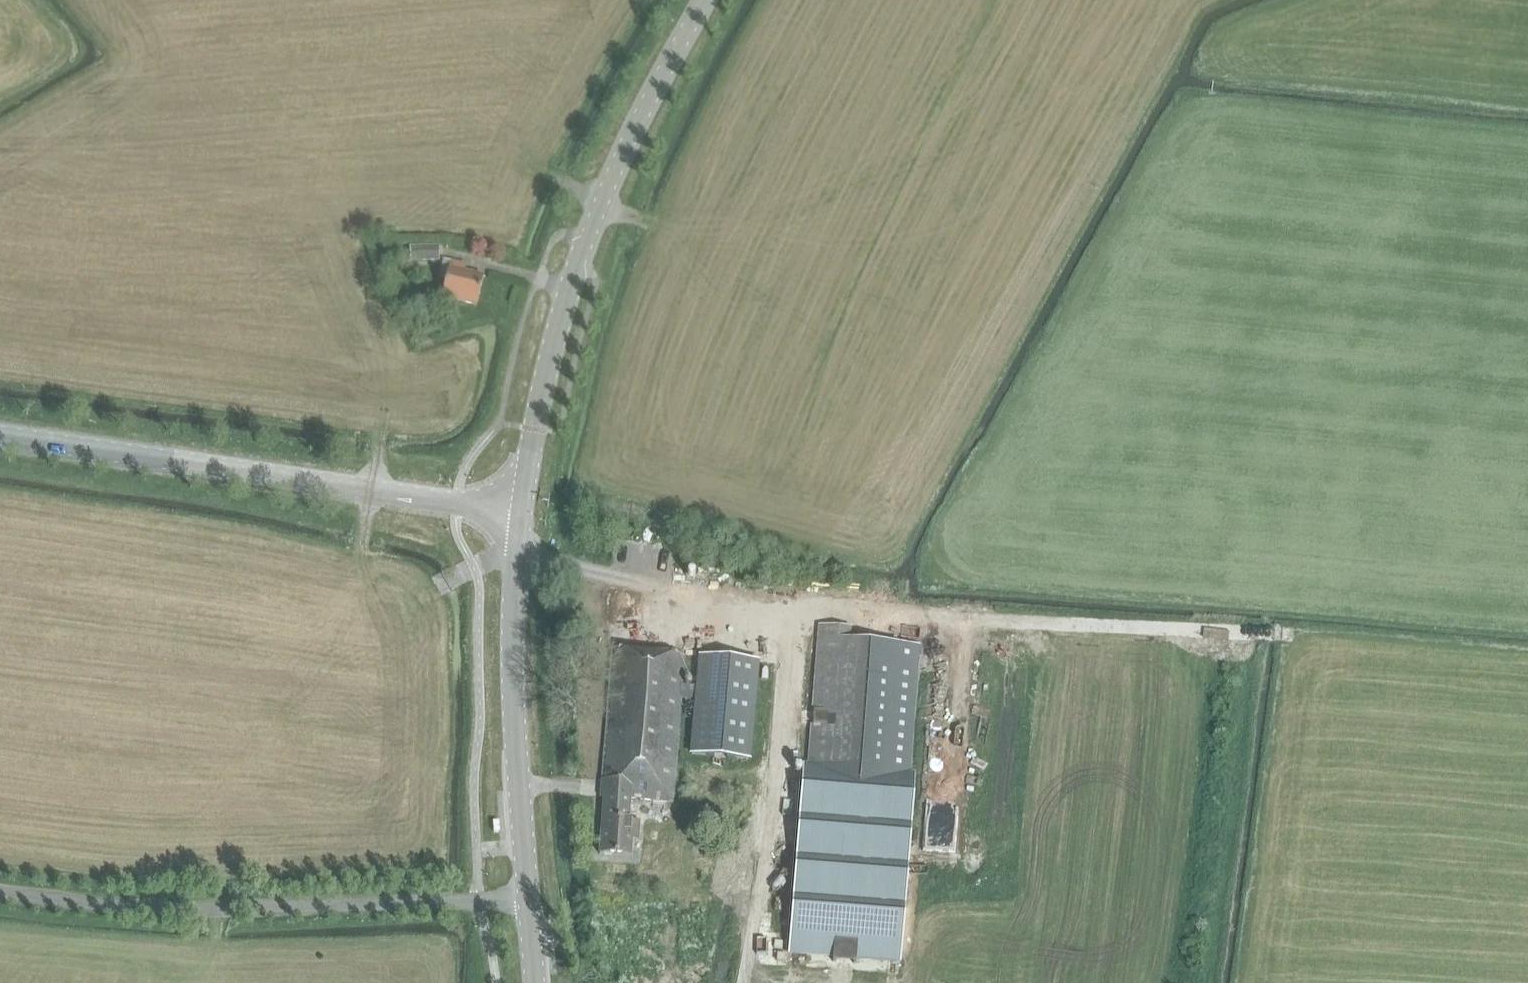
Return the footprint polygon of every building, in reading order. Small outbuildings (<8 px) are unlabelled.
[(437,246),(409,246),(409,262),(438,261),(437,246)] [(445,281),(441,297),(476,305),(483,277),(464,272),(465,266),(442,260),(437,279),(445,281)] [(850,627),(817,624),(805,777),(802,777),(788,952),(899,961),(912,786),(909,785),(920,645),(849,639),(850,627)] [(683,654),(610,648),(610,649),(611,649),(599,798),(603,798),(598,854),(629,857),(631,841),(637,842),(639,822),(627,821),(629,799),(672,803),(680,698),(696,699),(692,754),(749,758),(756,660),(700,655),(697,686),(681,685),(683,654)]
